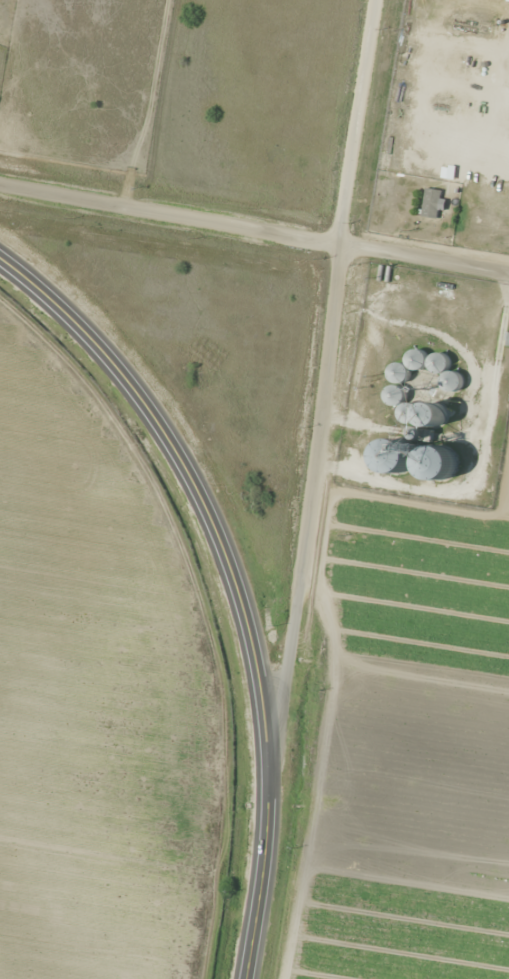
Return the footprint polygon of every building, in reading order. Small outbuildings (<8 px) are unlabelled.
[(451,366),(440,352),(429,361),(419,348),(406,358),(418,373),(429,364),(439,376),(451,366)] [(408,380),(428,405),(417,414),(430,432),(448,418),(431,397),(435,393),(418,372),(413,376),(401,361),(388,371),(400,386),(408,380)] [(394,407),(406,399),(397,386),(385,394),(394,407)] [(406,474),(406,444),(382,444),(382,474),(406,474)] [(441,485),(453,460),(435,452),(424,477),(441,485)]
